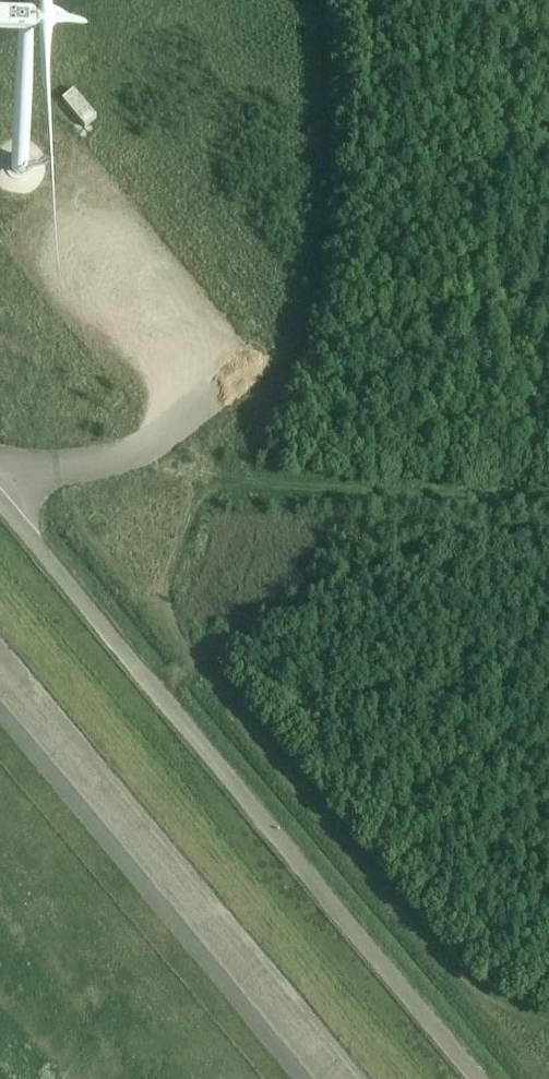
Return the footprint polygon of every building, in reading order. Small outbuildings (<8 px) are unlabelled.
[(73,92),(62,101),(84,128),(96,119),(73,92)] [(9,167),(9,168),(9,169),(9,170),(10,170),(10,171),(10,172),(11,172),(11,173),(12,174),(13,175),(14,175),(15,176),(16,176),(17,176),(18,176),(19,176),(20,176),(21,175),(22,175),(23,174),(24,173),(25,172),(25,171),(26,170),(26,169),(26,168),(26,167),(26,166),(26,165),(25,164),(25,163),(24,162),(23,161),(22,160),(21,160),(20,159),(19,159),(18,159),(17,159),(16,159),(15,159),(14,159),(14,160),(13,160),(12,161),(11,161),(11,162),(10,163),(10,164),(9,165),(9,166),(9,167)]
